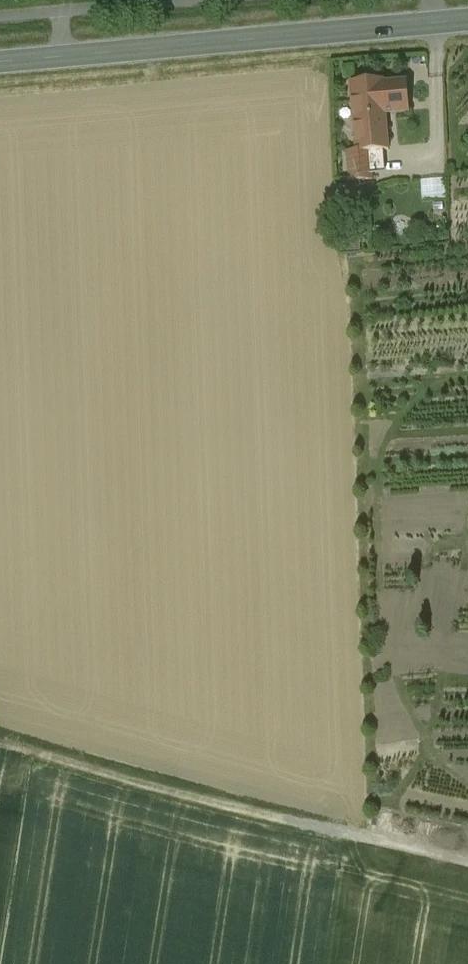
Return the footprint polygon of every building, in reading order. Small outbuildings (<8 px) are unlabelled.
[(384,81),(351,84),(356,152),(371,151),(371,153),(383,152),(390,151),(386,107),(409,105),(407,82),(385,84),(384,81)] [(371,153),(371,151),(356,152),(347,153),(349,183),(373,181),(373,175),(371,153)] [(383,152),(371,153),(373,175),(385,174),(383,152)]
